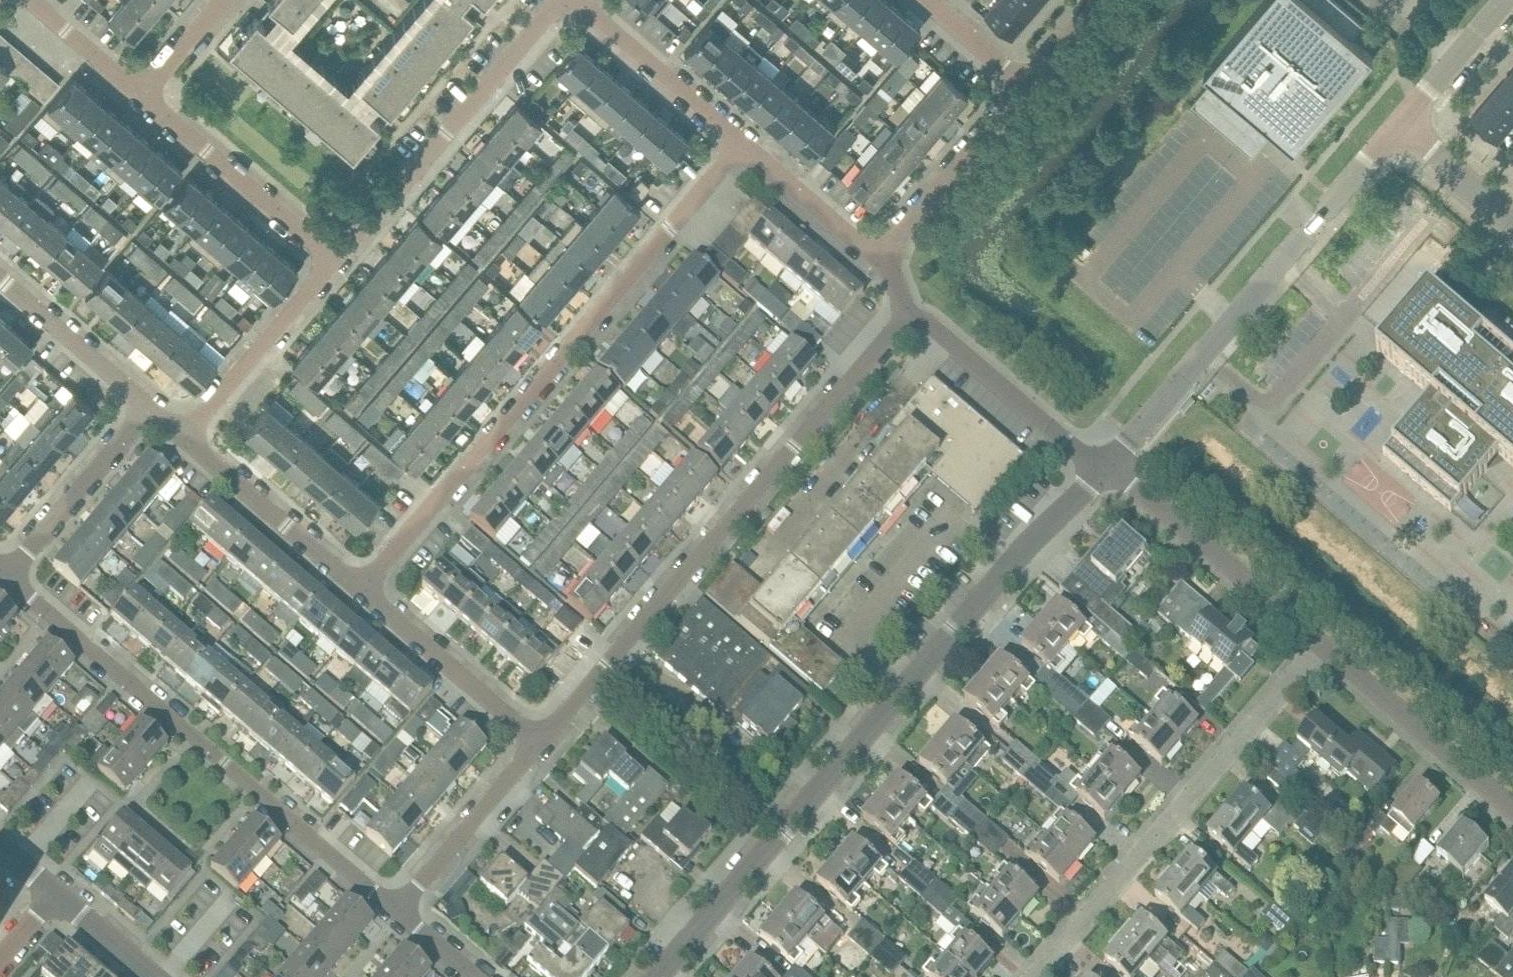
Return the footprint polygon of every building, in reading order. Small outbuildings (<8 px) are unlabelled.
[(86,1),(87,2),(100,13),(106,6),(99,0),(85,0),(86,1)] [(124,1),(149,22),(164,4),(160,0),(125,0),(124,1)] [(267,3),(291,24),(312,0),(270,0),(267,3)] [(389,112),(485,0),(429,0),(357,84),(389,112)] [(655,16),(669,0),(636,0),(655,16)] [(687,4),(696,12),(695,12),(703,19),(711,9),(704,2),(701,0),(690,0),(687,4)] [(765,5),(773,11),(779,4),(775,0),(769,0),(765,5)] [(826,12),(827,13),(838,0),(827,0),(832,5),(826,12)] [(827,13),(842,26),(864,0),(838,0),(827,13)] [(842,26),(843,26),(849,19),(864,32),(889,3),(885,0),(864,0),(842,26)] [(1011,39),(1029,18),(1008,0),(999,0),(985,16),(1011,39)] [(1029,18),(1044,0),(1008,0),(1029,18)] [(1191,104),(1251,156),(1272,131),(1275,133),(1278,135),(1281,138),(1283,140),(1286,143),(1289,145),(1292,147),(1294,149),(1296,147),(1299,144),(1304,138),(1373,57),(1351,38),(1363,25),(1334,0),(1266,0),(1204,73),(1212,79),(1191,104)] [(108,20),(132,41),(149,22),(124,1),(108,20)] [(890,5),(889,3),(864,32),(879,45),(904,16),(896,9),(896,8),(891,4),(890,5)] [(780,4),(773,12),(781,19),(788,11),(780,4)] [(759,9),(752,16),(762,24),(768,17),(759,9)] [(715,15),(684,52),(686,55),(691,60),(692,59),(699,66),(724,37),(731,29),(715,15)] [(879,45),(870,56),(886,69),(907,45),(920,30),(911,22),(912,22),(906,17),(906,18),(904,16),(879,45)] [(308,118),(352,155),(379,123),(255,17),(228,49),(296,107),(308,118)] [(768,17),(762,24),(772,33),(778,26),(768,17)] [(801,22),(795,30),(805,38),(810,32),(811,31),(801,22)] [(677,34),(684,40),(692,31),(685,25),(677,34)] [(810,32),(805,38),(814,47),(819,41),(810,32)] [(9,41),(0,33),(0,51),(9,41)] [(790,35),(783,43),(793,51),(799,44),(790,35)] [(715,79),(739,50),(724,37),(699,66),(702,68),(701,68),(706,73),(707,72),(715,79)] [(838,46),(830,39),(820,52),(827,58),(838,46)] [(19,49),(9,41),(0,51),(0,63),(4,66),(19,49)] [(739,50),(715,79),(717,81),(717,82),(722,86),(723,86),(730,92),(755,63),(762,55),(746,42),(739,50)] [(568,94),(568,95),(596,63),(594,61),(595,60),(587,53),(586,54),(577,46),(556,72),(574,87),(568,94)] [(9,72),(13,75),(29,58),(19,49),(4,66),(10,71),(9,72)] [(807,50),(801,58),(809,64),(815,57),(807,50)] [(920,63),(908,53),(896,68),(907,78),(920,63)] [(815,57),(809,64),(818,73),(825,65),(815,57)] [(23,84),(39,66),(29,58),(13,75),(23,84)] [(840,59),(835,65),(844,72),(849,66),(840,59)] [(4,66),(0,63),(0,82),(9,72),(10,71),(4,66)] [(596,63),(568,95),(587,111),(615,78),(612,77),(613,76),(605,69),(604,70),(596,63)] [(745,105),(770,76),(755,63),(730,92),(733,94),(732,95),(737,100),(738,99),(745,105)] [(23,84),(33,92),(49,75),(39,66),(23,84)] [(907,78),(896,68),(884,83),(895,92),(907,78)] [(830,70),(824,78),(834,86),(840,79),(830,70)] [(925,93),(951,116),(967,96),(941,73),(925,93)] [(49,75),(33,92),(44,102),(59,84),(49,75)] [(770,76),(745,105),(748,108),(747,108),(753,113),(754,112),(761,119),(786,90),(770,76)] [(873,85),(863,76),(857,83),(867,92),(873,85)] [(89,92),(86,90),(87,89),(82,84),(81,85),(72,78),(41,114),(58,128),(89,92)] [(615,78),(587,111),(605,127),(633,94),(631,92),(631,91),(623,84),(622,85),(615,78)] [(1506,80),(1489,100),(1512,121),(1512,86),(1506,80)] [(856,104),(862,97),(852,89),(846,96),(856,104)] [(776,132),(801,103),(786,90),(761,119),(764,121),(763,121),(768,126),(769,125),(776,132)] [(888,100),(877,90),(865,105),(876,114),(888,100)] [(89,92),(58,128),(59,127),(74,140),(79,134),(80,134),(104,105),(102,103),(103,102),(97,98),(89,92)] [(951,116),(925,93),(909,111),(935,134),(951,116)] [(605,127),(612,120),(629,135),(651,110),(649,108),(649,107),(641,100),(641,101),(633,94),(605,127)] [(30,96),(17,111),(28,120),(41,106),(30,96)] [(543,106),(533,98),(527,104),(537,112),(543,106)] [(1489,100),(1471,120),(1497,142),(1512,123),(1512,121),(1489,100)] [(784,139),(792,145),(817,116),(801,103),(776,132),(779,134),(779,135),(784,139)] [(541,125),(516,104),(500,123),(525,143),(541,125)] [(80,134),(95,147),(120,118),(117,116),(118,116),(113,111),(112,112),(104,105),(80,134)] [(876,114),(865,105),(853,119),(864,128),(876,114)] [(651,110),(629,135),(648,151),(669,125),(667,123),(659,116),(651,110)] [(28,120),(17,111),(5,125),(16,134),(28,120)] [(935,134),(909,111),(893,129),(919,152),(935,134)] [(820,113),(817,116),(792,145),(795,147),(794,148),(799,153),(800,152),(809,160),(837,127),(820,113)] [(135,131),(133,130),(134,129),(128,124),(128,125),(120,118),(95,147),(110,160),(103,167),(104,168),(135,131)] [(562,125),(568,131),(574,123),(568,118),(562,125)] [(525,143),(500,123),(485,141),(509,162),(525,143)] [(678,131),(677,132),(669,125),(648,151),(666,167),(688,141),(685,139),(686,138),(678,131)] [(581,134),(573,127),(564,137),(573,144),(581,134)] [(857,136),(846,127),(834,141),(845,150),(857,136)] [(919,152),(893,129),(878,147),(904,170),(907,172),(917,161),(914,159),(919,152)] [(31,145),(38,138),(28,130),(22,137),(31,145)] [(135,131),(104,168),(120,181),(151,145),(148,143),(149,142),(144,138),(143,138),(135,131)] [(9,142),(0,134),(0,152),(9,142)] [(509,162),(485,141),(469,159),(493,180),(509,162)] [(834,141),(818,159),(829,169),(845,150),(834,141)] [(60,156),(64,152),(51,142),(41,154),(54,164),(60,156)] [(12,156),(26,168),(36,157),(22,145),(12,156)] [(159,151),(151,145),(120,181),(127,174),(141,186),(138,190),(138,191),(166,158),(164,156),(164,155),(159,151)] [(904,170),(878,147),(862,166),(888,188),(904,170)] [(563,150),(550,165),(559,173),(572,158),(563,150)] [(600,168),(605,162),(596,154),(591,160),(600,168)] [(60,156),(54,164),(63,172),(69,164),(60,156)] [(51,170),(36,157),(26,168),(41,181),(51,170)] [(166,158),(138,191),(155,204),(182,172),(180,169),(175,164),(174,165),(166,158)] [(493,180),(469,159),(453,177),(478,198),(493,180)] [(588,165),(580,159),(572,168),(579,175),(588,165)] [(537,180),(546,188),(559,173),(550,165),(537,180)] [(888,188),(862,166),(846,184),(872,207),(888,188)] [(610,176),(618,184),(625,176),(616,168),(610,176)] [(78,185),(84,177),(75,169),(69,177),(78,185)] [(190,179),(187,176),(163,205),(179,219),(203,190),(196,183),(191,178),(190,179)] [(49,188),(63,200),(72,189),(58,177),(49,188)] [(478,198),(453,177),(438,195),(462,216),(478,198)] [(10,187),(0,178),(0,199),(10,187)] [(628,192),(638,200),(650,186),(640,178),(628,192)] [(6,229),(29,203),(19,195),(25,188),(16,180),(10,187),(0,199),(0,224),(6,229)] [(91,183),(85,191),(94,198),(101,191),(91,183)] [(532,186),(519,202),(528,210),(541,194),(532,186)] [(566,196),(556,187),(548,196),(559,205),(566,196)] [(626,227),(633,219),(632,219),(640,210),(615,188),(599,206),(598,207),(623,229),(625,227),(626,227)] [(87,201),(72,189),(63,200),(78,212),(87,201)] [(203,190),(179,219),(194,232),(187,239),(188,239),(219,203),(211,197),(212,196),(206,191),(206,192),(203,190)] [(6,229),(24,245),(47,218),(53,211),(35,195),(29,203),(6,229)] [(462,216),(438,195),(422,214),(446,235),(462,216)] [(533,214),(543,223),(559,205),(548,196),(533,214)] [(745,208),(762,223),(771,213),(753,198),(745,208)] [(506,217),(515,225),(528,210),(519,202),(506,217)] [(219,203),(188,239),(203,253),(234,216),(227,210),(227,209),(222,205),(221,205),(219,203)] [(617,237),(623,229),(598,207),(582,226),(608,247),(610,245),(610,246),(617,237)] [(85,219),(99,231),(109,220),(95,208),(85,219)] [(736,218),(754,233),(762,223),(745,208),(736,218)] [(762,223),(754,233),(749,239),(767,255),(790,229),(771,213),(762,223)] [(138,224),(128,215),(122,223),(132,231),(138,224)] [(234,216),(203,253),(219,266),(250,230),(242,223),(243,222),(237,218),(234,216)] [(24,245),(43,260),(65,234),(47,218),(24,245)] [(745,243),(749,239),(754,233),(736,218),(728,227),(745,243)] [(418,219),(402,237),(426,258),(436,267),(452,248),(442,239),(418,219)] [(123,232),(109,220),(99,231),(114,243),(123,232)] [(575,220),(559,238),(592,265),(594,263),(595,264),(602,256),(601,255),(608,247),(582,226),(575,220)] [(501,223),(488,238),(497,246),(510,231),(501,223)] [(532,231),(524,224),(518,232),(526,238),(532,231)] [(65,234),(43,260),(61,276),(83,249),(90,242),(72,226),(65,234)] [(728,227),(720,237),(737,252),(745,243),(728,227)] [(146,244),(152,237),(143,228),(137,236),(146,244)] [(790,229),(767,255),(785,271),(808,245),(790,229)] [(265,243),(258,236),(253,231),(252,232),(250,230),(219,266),(220,267),(226,260),(240,272),(234,279),(265,243)] [(402,237),(386,256),(410,276),(426,258),(402,237)] [(711,247),(712,247),(729,262),(730,260),(737,252),(720,237),(711,247)] [(475,253),(484,261),(497,246),(488,238),(475,253)] [(510,257),(520,245),(512,238),(502,250),(510,257)] [(544,256),(576,284),(578,281),(579,282),(586,274),(585,273),(592,265),(559,238),(544,256)] [(153,250),(163,258),(169,250),(160,242),(153,250)] [(273,250),(274,249),(268,244),(268,245),(265,243),(234,279),(250,293),(281,256),(273,250)] [(128,255),(142,267),(151,256),(137,244),(128,255)] [(785,271),(803,286),(826,260),(808,245),(785,271)] [(712,247),(704,257),(721,271),(729,262),(712,247)] [(103,266),(83,249),(61,276),(80,292),(103,266)] [(166,269),(151,256),(142,267),(157,280),(166,269)] [(168,263),(183,276),(189,269),(174,256),(168,263)] [(250,293),(251,293),(254,290),(269,303),(297,270),(289,263),(289,262),(284,258),(283,258),(281,256),(250,293)] [(386,256),(371,274),(395,295),(403,302),(419,284),(410,276),(386,256)] [(570,292),(576,284),(544,256),(528,274),(536,280),(561,302),(563,300),(570,292)] [(679,273),(677,276),(703,297),(719,278),(694,257),(686,265),(679,273)] [(493,276),(501,266),(494,260),(485,270),(493,276)] [(730,260),(729,262),(721,271),(739,287),(748,275),(730,260)] [(826,260),(803,286),(822,302),(844,276),(826,260)] [(452,280),(461,288),(474,273),(465,265),(452,280)] [(84,295),(84,296),(103,312),(125,286),(106,269),(84,295)] [(189,270),(184,276),(197,287),(202,281),(189,270)] [(371,274),(355,292),(379,313),(395,295),(371,274)] [(174,275),(164,286),(173,294),(170,299),(174,303),(178,298),(187,287),(174,275)] [(662,294),(687,316),(703,297),(677,276),(671,284),(670,283),(663,291),(664,292),(662,294)] [(822,302),(813,312),(832,328),(840,319),(863,293),(844,276),(826,297),(822,302)] [(478,277),(465,292),(474,300),(487,284),(478,277)] [(743,290),(758,303),(767,292),(753,279),(743,290)] [(439,295),(448,303),(461,288),(452,280),(439,295)] [(545,320),(547,318),(548,318),(555,310),(554,310),(561,302),(536,280),(520,299),(545,320)] [(200,290),(211,299),(217,291),(206,282),(200,290)] [(125,286),(103,312),(121,327),(144,301),(125,286)] [(202,300),(187,287),(178,298),(193,311),(202,300)] [(1451,510),(1500,454),(1512,465),(1512,360),(1429,288),(1377,349),(1432,396),(1383,452),(1451,510)] [(355,292),(339,310),(364,331),(379,313),(355,292)] [(474,300),(465,292),(452,307),(461,315),(474,300)] [(781,304),(767,292),(758,303),(771,315),(781,304)] [(144,301),(121,327),(139,343),(162,317),(168,310),(150,294),(144,301)] [(646,312),(671,334),(687,316),(662,294),(655,302),(654,301),(647,309),(648,310),(646,312)] [(223,295),(217,303),(227,312),(233,304),(223,295)] [(420,316),(429,324),(442,309),(433,301),(420,316)] [(745,301),(737,310),(744,317),(752,307),(745,301)] [(517,304),(501,323),(525,343),(541,324),(517,304)] [(200,317),(214,329),(224,318),(210,306),(200,317)] [(339,310),(324,328),(348,349),(364,331),(339,310)] [(780,322),(794,334),(803,323),(790,311),(780,322)] [(639,320),(632,328),(633,328),(631,330),(656,352),(671,334),(646,312),(639,320)] [(447,313),(434,328),(443,336),(456,321),(447,313)] [(237,322),(247,330),(253,322),(243,314),(237,322)] [(755,315),(742,330),(751,338),(764,322),(755,315)] [(407,332),(416,339),(429,324),(420,316),(407,332)] [(162,317),(139,343),(157,359),(180,332),(162,317)] [(14,330),(0,318),(0,346),(14,330)] [(224,318),(214,329),(229,342),(239,331),(224,318)] [(719,328),(728,336),(736,326),(727,318),(719,328)] [(501,323),(486,341),(510,361),(525,343),(501,323)] [(794,334),(813,350),(822,339),(803,323),(794,334)] [(324,328),(308,347),(332,367),(348,349),(324,328)] [(443,336),(434,328),(421,343),(430,351),(443,336)] [(14,330),(0,346),(0,363),(5,357),(15,366),(32,346),(14,330)] [(615,349),(640,370),(656,352),(631,330),(624,338),(623,338),(616,346),(617,346),(615,349)] [(738,353),(751,338),(742,330),(729,345),(738,353)] [(180,332),(157,359),(176,374),(198,348),(180,332)] [(476,333),(460,351),(470,359),(494,380),(510,361),(486,341),(476,333)] [(697,337),(688,347),(705,362),(714,352),(697,337)] [(389,353),(398,361),(411,345),(402,338),(389,353)] [(776,359),(800,380),(816,361),(792,340),(776,359)] [(332,367),(308,347),(292,365),(316,386),(332,367)] [(198,348),(176,374),(195,391),(217,365),(198,348)] [(416,349),(403,364),(412,372),(425,357),(416,349)] [(640,370),(615,349),(608,357),(608,356),(601,364),(601,365),(599,367),(624,389),(640,370)] [(723,351),(711,366),(720,374),(733,359),(723,351)] [(376,368),(385,376),(398,361),(389,353),(376,368)] [(43,366),(32,357),(15,375),(27,385),(43,366)] [(470,359),(455,377),(478,398),(494,380),(470,359)] [(691,359),(680,372),(690,380),(700,368),(691,359)] [(776,359),(760,377),(784,398),(800,380),(776,359)] [(399,388),(412,372),(403,364),(389,380),(399,388)] [(711,366),(698,381),(707,389),(720,374),(711,366)] [(596,371),(579,390),(603,411),(612,418),(629,399),(619,392),(596,371)] [(358,389),(367,397),(380,382),(371,374),(358,389)] [(689,381),(682,374),(667,392),(674,398),(689,381)] [(27,385),(15,375),(0,393),(8,400),(18,389),(21,392),(27,385)] [(455,377),(439,396),(463,416),(478,398),(455,377)] [(769,416),(784,398),(760,377),(745,395),(769,416)] [(313,391),(299,379),(289,390),(304,402),(313,391)] [(706,593),(705,594),(753,635),(821,693),(839,673),(826,662),(798,637),(795,640),(786,632),(793,624),(826,586),(925,471),(931,463),(968,494),(973,489),(986,501),(1004,481),(1023,458),(1009,446),(931,379),(923,389),(889,428),(896,433),(826,515),(762,589),(734,564),(732,563),(706,593)] [(384,386),(371,401),(380,409),(393,394),(384,386)] [(735,387),(719,405),(729,414),(753,434),(769,416),(745,395),(735,387)] [(692,388),(679,403),(688,410),(701,395),(692,388)] [(345,404),(354,412),(367,397),(358,389),(345,404)] [(603,411),(579,390),(564,408),(588,429),(603,411)] [(318,415),(327,404),(313,391),(304,402),(318,415)] [(48,403),(77,428),(93,409),(91,408),(74,393),(67,400),(58,392),(48,403)] [(8,400),(0,393),(0,410),(8,400)] [(439,396),(423,414),(447,434),(463,416),(439,396)] [(380,409),(371,401),(358,416),(367,424),(380,409)] [(666,408),(659,402),(650,411),(658,417),(666,408)] [(48,403),(33,421),(61,446),(77,428),(48,403)] [(688,410),(679,403),(666,418),(675,426),(688,410)] [(263,449),(286,423),(267,407),(244,433),(263,449)] [(588,429),(564,408),(548,427),(572,447),(588,429)] [(340,433),(349,422),(335,410),(326,421),(340,433)] [(423,414),(408,432),(431,452),(447,434),(423,414)] [(729,414),(713,432),(737,452),(753,434),(729,414)] [(642,418),(629,433),(639,441),(652,426),(642,418)] [(14,437),(17,439),(46,464),(61,446),(33,421),(30,419),(14,437)] [(354,446),(364,435),(349,422),(340,433),(354,446)] [(281,465),(304,439),(286,423),(263,449),(281,465)] [(548,427),(533,445),(556,465),(558,464),(568,473),(582,456),(572,447),(548,427)] [(656,430),(643,445),(652,452),(665,437),(656,430)] [(431,452),(408,432),(392,451),(415,471),(431,452)] [(697,451),(721,471),(737,452),(713,432),(697,451)] [(616,448),(625,456),(639,441),(629,433),(616,448)] [(2,458),(30,482),(46,464),(17,439),(2,458)] [(300,481),(322,454),(304,439),(281,465),(300,481)] [(362,452),(377,465),(386,454),(372,441),(362,452)] [(533,445),(517,463),(541,483),(549,491),(565,472),(556,465),(533,445)] [(652,452),(643,445),(630,460),(639,468),(652,452)] [(318,496),(340,470),(322,454),(300,481),(318,496)] [(405,470),(386,454),(377,465),(396,481),(405,470)] [(611,454),(598,469),(607,477),(620,462),(611,454)] [(148,455),(132,473),(158,496),(175,477),(152,458),(148,455)] [(693,455),(677,474),(701,494),(717,476),(693,455)] [(0,459),(0,488),(15,500),(30,482),(2,458),(0,459)] [(541,483),(517,463),(501,481),(525,502),(541,483)] [(625,466),(612,481),(621,489),(634,474),(625,466)] [(585,485),(594,492),(607,477),(598,469),(585,485)] [(336,512),(359,485),(340,470),(318,496),(336,512)] [(132,473),(116,492),(143,514),(158,496),(132,473)] [(677,474),(662,492),(686,512),(701,494),(677,474)] [(525,502),(501,481),(486,499),(510,520),(525,502)] [(608,504),(621,489),(612,481),(599,496),(608,504)] [(378,502),(359,485),(336,512),(355,528),(378,502)] [(15,500),(0,488),(0,518),(15,500)] [(580,491),(567,506),(576,514),(589,499),(580,491)] [(116,492),(101,510),(127,533),(143,514),(116,492)] [(646,510),(670,531),(686,512),(662,492),(646,510)] [(187,496),(175,510),(186,520),(198,506),(187,496)] [(209,541),(231,515),(212,499),(189,525),(209,541)] [(486,499),(470,518),(505,548),(521,530),(510,520),(486,499)] [(594,503),(581,518),(590,525),(603,510),(594,503)] [(554,521),(563,529),(576,514),(567,506),(554,521)] [(772,514),(766,509),(761,515),(767,519),(772,514)] [(127,533),(101,510),(85,528),(111,551),(127,533)] [(163,525),(174,534),(186,520),(175,510),(163,525)] [(646,510),(631,528),(654,549),(670,531),(646,510)] [(227,557),(249,531),(231,515),(209,541),(227,557)] [(590,525),(581,518),(568,533),(577,541),(590,525)] [(1115,524),(1070,575),(1086,588),(1075,600),(1090,613),(1111,631),(1127,645),(1138,632),(1132,626),(1110,608),(1124,591),(1116,585),(1124,575),(1148,548),(1123,527),(1122,530),(1115,524)] [(491,544),(472,527),(463,538),(482,555),(483,553),(491,544)] [(549,527),(536,542),(545,550),(558,535),(549,527)] [(85,528),(69,547),(96,569),(111,551),(85,528)] [(615,547),(639,567),(654,549),(631,528),(615,547)] [(245,573),(267,547),(249,531),(227,557),(245,573)] [(156,533),(144,547),(155,557),(167,542),(156,533)] [(562,539),(550,554),(559,562),(572,547),(562,539)] [(523,557),(532,565),(545,550),(536,542),(523,557)] [(79,588),(80,588),(96,569),(69,547),(53,565),(56,568),(79,588)] [(131,562),(142,571),(155,557),(144,547),(131,562)] [(263,588),(286,562),(267,547),(245,573),(263,588)] [(615,547),(599,565),(623,585),(639,567),(615,547)] [(169,559),(183,571),(192,560),(178,548),(169,559)] [(499,551),(491,560),(501,569),(509,559),(499,551)] [(449,554),(422,585),(441,602),(468,570),(449,554)] [(559,562),(550,554),(536,569),(546,577),(559,562)] [(519,584),(527,575),(509,559),(501,569),(519,584)] [(207,573),(192,560),(183,571),(197,584),(207,573)] [(281,604),(304,578),(286,562),(263,588),(281,604)] [(170,587),(179,576),(165,563),(155,574),(170,587)] [(599,565),(584,583),(608,604),(623,585),(599,565)] [(125,569),(113,584),(124,593),(136,579),(125,569)] [(441,602),(459,617),(478,596),(486,586),(468,570),(441,602)] [(184,599),(193,588),(179,576),(170,587),(184,599)] [(300,620),(323,594),(304,578),(281,604),(300,620)] [(205,590),(219,603),(229,592),(214,579),(205,590)] [(1182,581),(1156,611),(1177,629),(1203,599),(1182,581)] [(528,591),(538,600),(546,591),(536,582),(528,591)] [(568,602),(592,622),(608,604),(584,583),(568,602)] [(100,598),(112,607),(124,593),(113,584),(100,598)] [(134,590),(112,616),(130,632),(153,606),(134,590)] [(547,608),(555,599),(546,591),(538,600),(547,608)] [(243,604),(229,592),(219,603),(234,615),(243,604)] [(319,636),(341,610),(323,594),(300,620),(319,636)] [(206,618),(216,607),(201,595),(192,606),(206,618)] [(459,617),(478,633),(496,612),(478,596),(459,617)] [(654,653),(653,655),(654,655),(689,685),(704,698),(752,642),(701,598),(693,608),(692,609),(654,653)] [(3,631),(17,615),(0,600),(0,629),(3,631)] [(496,612),(478,633),(496,649),(523,617),(505,601),(496,612)] [(1041,622),(1068,646),(1078,635),(1085,641),(1093,631),(1059,601),(1041,622)] [(130,632),(149,648),(171,622),(153,606),(130,632)] [(553,618),(572,634),(582,622),(563,606),(553,618)] [(221,630),(230,619),(216,607),(206,618),(221,630)] [(241,621),(256,634),(265,623),(251,610),(241,621)] [(337,651),(359,625),(341,610),(319,636),(337,651)] [(1215,610),(1190,638),(1228,670),(1236,677),(1240,681),(1255,665),(1250,661),(1261,649),(1246,636),(1247,634),(1239,627),(1238,629),(1215,610)] [(523,617),(496,649),(514,664),(539,635),(521,620),(523,617)] [(171,622),(149,648),(167,664),(189,637),(171,622)] [(1059,658),(1068,646),(1041,622),(1022,644),(1048,665),(1057,673),(1065,663),(1059,658)] [(280,635),(265,623),(256,634),(270,646),(280,635)] [(355,667),(377,641),(359,625),(337,651),(355,667)] [(243,649),(252,638),(238,626),(228,637),(243,649)] [(546,626),(539,635),(514,664),(532,680),(538,674),(551,659),(540,649),(554,633),(546,626)] [(189,637),(167,664),(175,671),(175,670),(186,679),(208,653),(197,644),(205,634),(198,628),(189,637)] [(1111,631),(1102,641),(1124,660),(1133,650),(1127,645),(1111,631)] [(257,662),(266,651),(252,638),(243,649),(257,662)] [(33,657),(60,681),(74,664),(47,641),(33,657)] [(373,683),(396,657),(377,641),(355,667),(373,683)] [(279,653),(293,666),(302,655),(288,642),(279,653)] [(802,703),(811,693),(772,659),(752,642),(704,698),(756,743),(760,737),(768,744),(781,729),(787,734),(796,724),(789,719),(802,703)] [(1155,669),(1133,650),(1124,660),(1146,679),(1155,669)] [(208,653),(186,679),(204,695),(226,669),(208,653)] [(317,667),(302,655),(293,666),(307,678),(317,667)] [(984,677),(1011,701),(1021,689),(1028,695),(1036,686),(1033,683),(1033,682),(1002,655),(984,677)] [(19,674),(46,697),(60,681),(33,657),(19,674)] [(391,698),(414,672),(396,657),(373,683),(391,698)] [(280,681),(289,670),(275,658),(265,669),(280,681)] [(226,669),(203,695),(210,702),(208,704),(219,714),(222,710),(223,711),(245,685),(226,669)] [(294,693),(303,682),(289,670),(280,681),(294,693)] [(391,698),(385,706),(403,722),(410,714),(427,695),(433,688),(432,688),(414,672),(391,698)] [(53,704),(46,697),(19,674),(5,690),(32,713),(39,720),(53,704)] [(315,685),(329,697),(339,686),(324,674),(315,685)] [(1033,682),(1033,683),(1036,686),(1074,718),(1082,709),(1060,690),(1040,674),(1033,682)] [(1002,712),(1011,701),(984,677),(965,698),(1000,728),(1008,718),(1002,712)] [(1068,681),(1060,690),(1082,709),(1090,700),(1068,681)] [(245,685),(223,711),(241,727),(263,701),(245,685)] [(353,698),(339,686),(329,697),(344,709),(353,698)] [(1206,712),(1222,694),(1214,687),(1198,705),(1206,712)] [(316,712),(325,701),(311,689),(302,700),(316,712)] [(5,690),(0,696),(0,715),(18,730),(32,713),(5,690)] [(83,700),(90,707),(98,698),(90,691),(83,700)] [(1162,707),(1153,718),(1180,742),(1199,721),(1164,691),(1156,701),(1162,707)] [(103,718),(118,701),(110,694),(95,711),(103,718)] [(431,698),(415,717),(426,726),(444,742),(471,764),(487,745),(486,745),(461,723),(460,723),(451,733),(448,731),(451,728),(448,725),(450,723),(438,713),(442,707),(431,698)] [(76,708),(83,715),(90,707),(83,700),(76,708)] [(1090,700),(1082,709),(1104,728),(1112,719),(1090,700)] [(241,727),(259,742),(281,716),(263,701),(241,727)] [(330,725),(340,714),(325,701),(316,712),(330,725)] [(351,716),(366,728),(375,717),(361,705),(351,716)] [(1096,737),(1104,728),(1082,709),(1074,718),(1096,737)] [(103,718),(95,711),(88,719),(96,726),(103,718)] [(18,730),(0,715),(0,743),(3,746),(10,752),(24,736),(18,730)] [(259,742),(277,758),(299,732),(281,716),(259,742)] [(375,717),(366,728),(385,744),(394,733),(375,717)] [(426,726),(415,717),(403,731),(414,741),(426,726)] [(1162,763),(1180,742),(1153,718),(1143,729),(1136,724),(1128,734),(1162,763)] [(1275,769),(1267,778),(1280,789),(1280,788),(1296,769),(1311,752),(1322,760),(1317,766),(1326,774),(1330,768),(1350,745),(1319,718),(1292,749),(1285,743),(1268,763),(1275,769)] [(60,737),(59,737),(67,744),(75,735),(73,733),(78,727),(77,724),(76,723),(72,720),(66,727),(67,728),(60,737)] [(140,720),(126,737),(153,760),(167,744),(140,720)] [(352,744),(362,733),(348,720),(338,731),(352,744)] [(957,720),(939,741),(973,771),(991,750),(957,720)] [(299,732),(277,758),(295,773),(318,747),(299,732)] [(1360,734),(1350,745),(1330,768),(1342,778),(1347,772),(1372,794),(1397,765),(1360,734)] [(75,735),(67,744),(75,750),(75,751),(83,742),(75,735)] [(49,742),(42,751),(53,761),(65,747),(67,744),(59,737),(52,745),(49,742)] [(126,737),(112,754),(139,777),(153,760),(126,737)] [(604,738),(574,774),(587,786),(594,778),(601,785),(609,776),(628,792),(604,821),(585,806),(583,804),(583,805),(575,814),(601,836),(609,827),(623,839),(628,833),(668,786),(648,769),(643,775),(624,759),(626,757),(604,738)] [(407,749),(396,739),(384,754),(395,763),(407,749)] [(939,741),(920,763),(949,787),(962,798),(962,797),(980,777),(973,771),(939,741)] [(1017,741),(1009,750),(1031,769),(1039,760),(1017,741)] [(364,753),(371,760),(381,749),(373,742),(364,753)] [(444,742),(429,760),(455,782),(471,764),(444,742)] [(1089,766),(1089,767),(1123,796),(1141,775),(1107,745),(1098,755),(1105,761),(1096,772),(1089,766)] [(103,746),(89,763),(88,763),(124,793),(124,794),(139,777),(112,754),(103,746)] [(295,773),(313,789),(336,763),(318,747),(295,773)] [(1023,778),(1031,769),(1009,750),(1001,759),(1023,778)] [(38,762),(31,770),(39,777),(53,761),(42,751),(35,759),(38,762)] [(395,763),(384,754),(372,768),(383,777),(395,763)] [(429,760),(413,778),(439,801),(455,782),(429,760)] [(1039,760),(1031,769),(1053,788),(1072,804),(1079,795),(1105,818),(1123,796),(1089,767),(1088,767),(1078,778),(1069,769),(1061,779),(1039,760)] [(336,763),(313,789),(332,805),(355,779),(336,763)] [(1031,769),(1023,778),(1045,797),(1053,788),(1031,769)] [(21,776),(12,786),(23,796),(39,777),(31,770),(24,779),(21,776)] [(900,774),(882,796),(909,819),(919,808),(926,814),(932,807),(936,810),(939,808),(934,804),(900,774)] [(365,776),(353,790),(364,799),(376,785),(365,776)] [(413,778),(397,796),(424,819),(439,801),(413,778)] [(1418,784),(1380,828),(1391,837),(1399,827),(1410,837),(1440,802),(1418,784)] [(0,791),(0,806),(8,813),(23,796),(12,786),(4,795),(0,791)] [(364,799),(353,790),(341,805),(352,814),(364,799)] [(1245,790),(1227,811),(1253,833),(1263,821),(1280,836),(1294,819),(1272,800),(1266,808),(1245,790)] [(1300,793),(1295,799),(1301,804),(1306,798),(1300,793)] [(397,796),(382,815),(408,837),(424,819),(397,796)] [(601,836),(575,814),(554,796),(536,818),(583,858),(601,836)] [(900,831),(909,819),(882,796),(863,817),(898,846),(906,837),(900,831)] [(967,802),(959,811),(980,828),(988,819),(967,802)] [(1321,816),(1317,819),(1331,832),(1346,817),(1333,804),(1332,806),(1331,806),(1321,816)] [(1060,826),(1050,837),(1078,861),(1096,840),(1062,810),(1054,820),(1060,826)] [(959,811),(952,820),(972,837),(980,828),(959,811)] [(1243,845),(1253,833),(1227,811),(1209,832),(1251,869),(1259,860),(1243,845)] [(670,861),(672,859),(680,849),(689,857),(711,831),(696,818),(693,821),(683,812),(669,828),(657,817),(641,836),(670,861)] [(124,814),(93,850),(110,865),(113,861),(142,828),(125,813),(124,814)] [(1295,827),(1315,844),(1327,830),(1307,813),(1295,827)] [(408,837),(382,815),(365,834),(391,856),(392,856),(408,837)] [(239,835),(266,858),(281,841),(254,818),(239,835)] [(1010,838),(988,819),(980,828),(1002,847),(1010,838)] [(1455,832),(1437,853),(1464,875),(1490,845),(1463,822),(1462,823),(1466,826),(1458,835),(1455,832)] [(1363,824),(1345,846),(1355,854),(1374,833),(1363,824)] [(632,847),(623,839),(609,827),(601,836),(583,858),(574,868),(598,888),(632,847)] [(129,875),(158,842),(142,828),(113,861),(129,875)] [(1002,847),(980,828),(972,837),(994,856),(1002,847)] [(1345,846),(1327,831),(1318,842),(1348,868),(1357,856),(1355,854),(1345,846)] [(225,851),(252,874),(266,858),(239,835),(225,851)] [(1060,882),(1078,861),(1050,837),(1041,848),(1034,843),(1025,852),(1060,882)] [(855,839),(837,860),(864,884),(874,873),(881,879),(889,869),(855,839)] [(146,889),(151,883),(174,856),(158,842),(129,875),(146,889)] [(211,868),(238,891),(252,874),(225,851),(211,868)] [(1192,852),(1174,873),(1199,895),(1208,903),(1219,891),(1226,898),(1234,888),(1217,874),(1192,852)] [(191,870),(174,856),(151,883),(168,897),(191,870)] [(519,891),(539,909),(547,899),(556,889),(565,879),(543,861),(527,880),(501,858),(480,882),(488,889),(487,891),(491,894),(492,893),(507,905),(519,891)] [(1399,871),(1389,882),(1403,894),(1412,882),(1424,869),(1421,867),(1410,858),(1399,871)] [(864,884),(837,860),(818,882),(853,911),(861,901),(855,896),(864,884)] [(915,860),(907,869),(929,888),(937,879),(915,860)] [(1003,880),(993,891),(1021,915),(1040,894),(1005,864),(997,874),(1003,880)] [(1508,939),(1512,934),(1512,918),(1512,916),(1512,915),(1512,867),(1485,899),(1503,914),(1493,926),(1508,939)] [(289,877),(297,884),(304,875),(296,869),(289,877)] [(921,897),(929,888),(907,869),(899,878),(921,897)] [(316,871),(302,888),(310,895),(313,897),(327,881),(316,871)] [(1189,907),(1199,895),(1174,873),(1155,894),(1198,930),(1206,921),(1189,907)] [(464,874),(457,882),(465,889),(471,881),(464,874)] [(99,877),(92,885),(101,893),(108,885),(99,877)] [(282,886),(290,893),(297,884),(289,877),(282,886)] [(959,898),(937,879),(929,888),(951,907),(959,898)] [(302,903),(310,895),(302,888),(294,896),(302,903)] [(974,926),(951,907),(929,888),(921,897),(943,916),(960,929),(967,935),(974,926)] [(556,889),(547,899),(565,914),(574,904),(556,889)] [(580,927),(608,951),(629,927),(618,918),(625,910),(602,889),(593,899),(600,904),(580,927)] [(1021,915),(993,891),(984,903),(977,897),(969,907),(1003,937),(1021,915)] [(798,893),(779,915),(807,939),(814,944),(825,954),(844,933),(798,893)] [(1272,904),(1295,924),(1305,915),(1281,894),(1272,904)] [(374,921),(347,897),(332,914),(359,937),(374,921)] [(117,906),(125,913),(132,905),(123,898),(117,906)] [(525,926),(547,945),(555,952),(562,943),(573,952),(560,967),(551,959),(553,958),(551,957),(548,954),(547,956),(542,951),(539,949),(527,962),(544,976),(586,976),(608,951),(580,927),(565,914),(547,899),(539,909),(525,926)] [(269,901),(261,910),(268,917),(277,908),(269,901)] [(458,903),(447,907),(451,919),(462,914),(458,903)] [(1295,924),(1272,904),(1264,914),(1286,933),(1295,924)] [(132,905),(125,913),(134,921),(141,913),(132,905)] [(268,917),(276,923),(284,914),(277,908),(268,917)] [(332,914),(318,930),(345,954),(359,937),(332,914)] [(761,936),(795,965),(788,974),(792,976),(810,976),(796,965),(804,956),(814,944),(807,939),(779,915),(761,936)] [(1142,916),(1134,926),(1130,922),(1120,935),(1149,960),(1159,968),(1169,956),(1176,962),(1184,953),(1142,916)] [(276,923),(268,917),(261,925),(269,932),(276,923)] [(856,928),(878,947),(886,938),(864,919),(856,928)] [(1389,940),(1387,963),(1400,964),(1401,945),(1402,941),(1410,941),(1412,921),(1403,921),(1390,920),(1390,930),(1389,940)] [(870,956),(878,947),(856,928),(848,937),(870,956)] [(938,947),(949,956),(948,956),(973,976),(979,976),(994,959),(967,935),(960,929),(951,939),(948,936),(938,947)] [(345,954),(318,930),(304,947),(331,970),(345,954)] [(495,961),(503,968),(527,941),(519,934),(495,961)] [(1149,960),(1120,935),(1119,935),(1123,939),(1106,959),(1127,976),(1145,976),(1139,972),(1149,960)] [(908,957),(886,938),(878,947),(900,966),(908,957)] [(1376,939),(1375,962),(1387,963),(1389,940),(1376,939)] [(256,947),(248,941),(240,949),(248,956),(256,947)] [(1495,973),(1509,956),(1491,941),(1476,958),(1495,973)] [(84,961),(67,946),(46,971),(41,967),(32,976),(71,976),(84,961)] [(47,953),(40,947),(30,959),(37,965),(47,953)] [(290,964),(306,976),(325,976),(331,970),(304,947),(290,964)] [(405,976),(425,976),(431,970),(404,947),(390,964),(405,976)] [(878,947),(870,956),(894,976),(913,976),(900,966),(878,947)] [(240,949),(226,966),(237,975),(244,967),(241,964),(248,956),(240,949)] [(1232,976),(1243,976),(1248,971),(1225,951),(1215,963),(1232,976)] [(1499,976),(1512,976),(1512,952),(1509,956),(1495,973),(1499,976)] [(948,956),(939,967),(932,962),(924,972),(930,976),(973,976),(948,956)] [(737,976),(775,976),(753,958),(737,976)] [(101,975),(84,961),(71,976),(99,976),(101,975)] [(1215,963),(1206,974),(1209,976),(1232,976),(1215,963)] [(279,976),(306,976),(290,964),(279,976)] [(390,964),(378,976),(405,976),(390,964)] [(226,966),(216,976),(235,976),(237,975),(226,966)] [(1252,967),(1248,971),(1243,976),(1263,976),(1252,967)]
